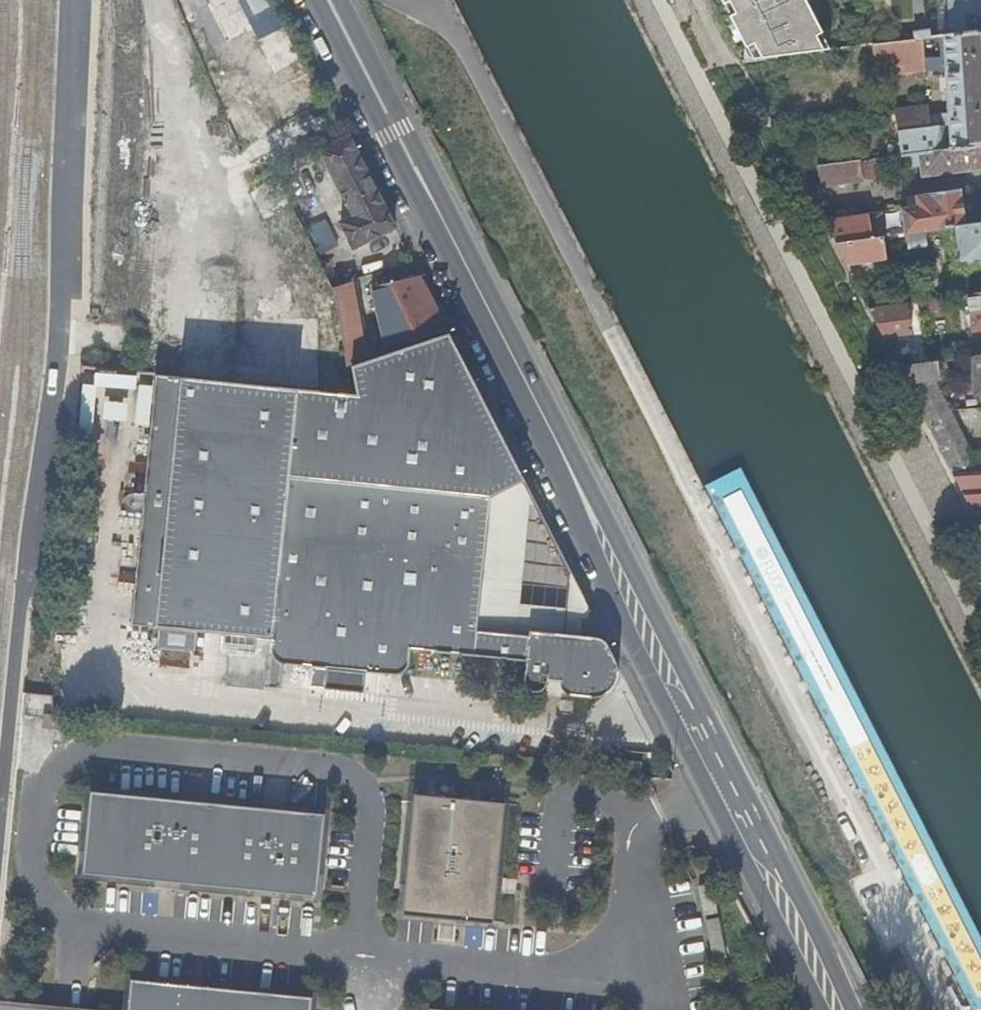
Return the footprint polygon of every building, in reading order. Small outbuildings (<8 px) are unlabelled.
[(249,15),(269,6),(267,0),(242,0),(249,15)] [(835,49),(810,0),(726,0),(750,47),(752,47),(758,59),(835,49)] [(944,35),(980,31),(980,0),(942,0),(944,35)] [(944,35),(943,36),(945,71),(948,115),(945,116),(943,118),(943,121),(949,123),(949,126),(930,128),(929,119),(939,118),(938,110),(928,111),(928,107),(897,111),(902,156),(904,156),(952,149),(980,145),(980,31),(944,35)] [(945,71),(943,36),(923,38),(927,70),(945,71)] [(927,70),(923,38),(917,39),(874,45),(877,76),(927,70)] [(301,66),(277,78),(289,100),(312,88),(301,66)] [(216,96),(243,86),(238,73),(211,83),(216,96)] [(248,100),(226,112),(232,123),(254,111),(248,100)] [(320,192),(345,250),(391,229),(349,134),(309,152),(326,190),(320,192)] [(952,149),(904,156),(905,164),(913,163),(914,168),(922,167),(924,177),(980,170),(980,145),(952,149)] [(873,160),(819,167),(822,186),(875,179),(873,160)] [(891,230),(892,236),(955,227),(964,225),(959,191),(931,195),(932,205),(901,209),(903,229),(891,230)] [(837,245),(883,238),(886,237),(882,212),(824,220),(837,245)] [(955,227),(960,264),(980,261),(980,223),(964,225),(955,227)] [(837,245),(847,265),(886,259),(883,238),(837,245)] [(371,284),(388,350),(443,332),(428,301),(417,272),(371,284)] [(222,353),(227,278),(167,274),(160,369),(208,372),(210,353),(222,353)] [(333,282),(351,362),(364,358),(351,294),(355,292),(352,277),(333,282)] [(967,295),(972,332),(980,331),(980,293),(967,295)] [(863,296),(869,308),(881,306),(879,294),(863,296)] [(947,297),(917,301),(918,311),(948,308),(947,297)] [(869,308),(883,337),(910,334),(907,303),(881,306),(869,308)] [(276,641),(275,647),(276,653),(277,660),(282,663),(288,666),(295,668),(396,678),(406,674),(410,668),(412,652),(527,662),(525,681),(529,688),(537,688),(542,686),(544,685),(545,683),(547,678),(560,678),(560,682),(563,688),(568,695),(590,698),(597,695),(604,691),(607,687),(608,683),(611,672),(603,655),(595,649),(587,645),(571,642),(515,635),(514,641),(464,636),(481,500),(518,486),(443,332),(388,350),(364,358),(351,362),(345,368),(348,387),(345,389),(76,366),(73,404),(152,411),(134,629),(276,641)] [(893,355),(898,367),(904,366),(902,355),(893,355)] [(980,393),(980,357),(958,359),(959,366),(974,365),(975,378),(973,380),(974,394),(980,393)] [(977,472),(935,381),(938,381),(936,362),(904,366),(898,367),(978,526),(980,526),(980,471),(977,472)] [(576,601),(518,486),(481,500),(464,636),(514,641),(515,635),(571,642),(576,601)] [(316,899),(324,816),(86,789),(76,872),(316,899)] [(504,806),(414,798),(403,916),(494,925),(504,806)] [(310,994),(129,976),(126,1009),(308,1009),(310,994)]
